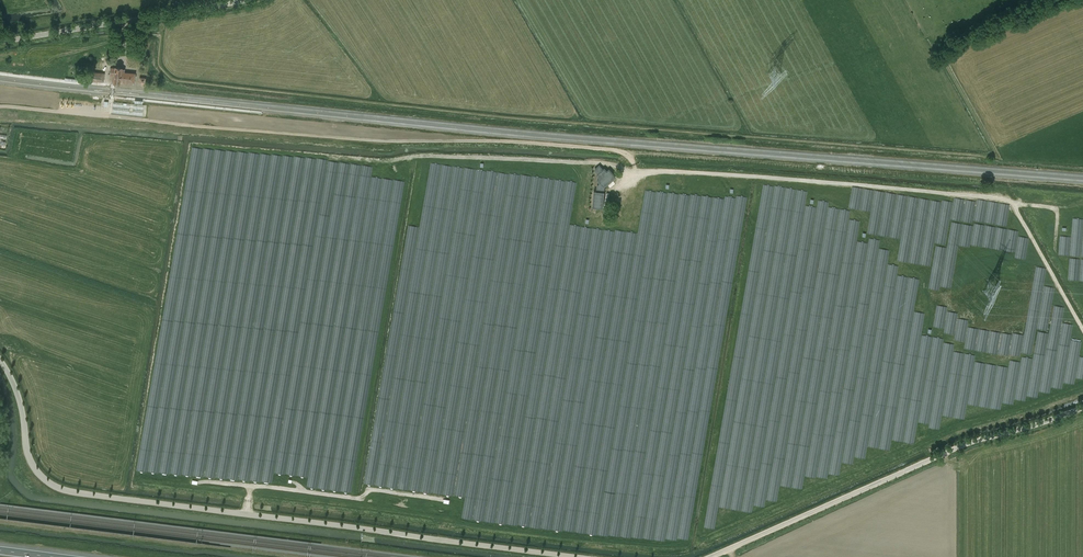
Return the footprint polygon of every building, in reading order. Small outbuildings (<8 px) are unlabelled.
[(120,81),(123,81),(124,72),(125,69),(121,68),(115,68),(111,67),(110,76),(114,76),(113,84),(119,85),(120,81)] [(103,82),(104,82),(104,73),(90,71),(89,80),(103,82)] [(135,74),(124,72),(123,81),(134,83),(134,78),(136,79),(136,75),(134,75),(135,74)] [(607,184),(612,180),(612,179),(615,176),(610,169),(607,171),(605,168),(603,169),(600,165),(595,169),(598,173),(597,174),(599,178),(597,179),(600,183),(597,186),(597,188),(596,189),(596,191),(594,191),(592,207),(603,208),(605,192),(604,192),(604,186),(606,184),(607,184)]
